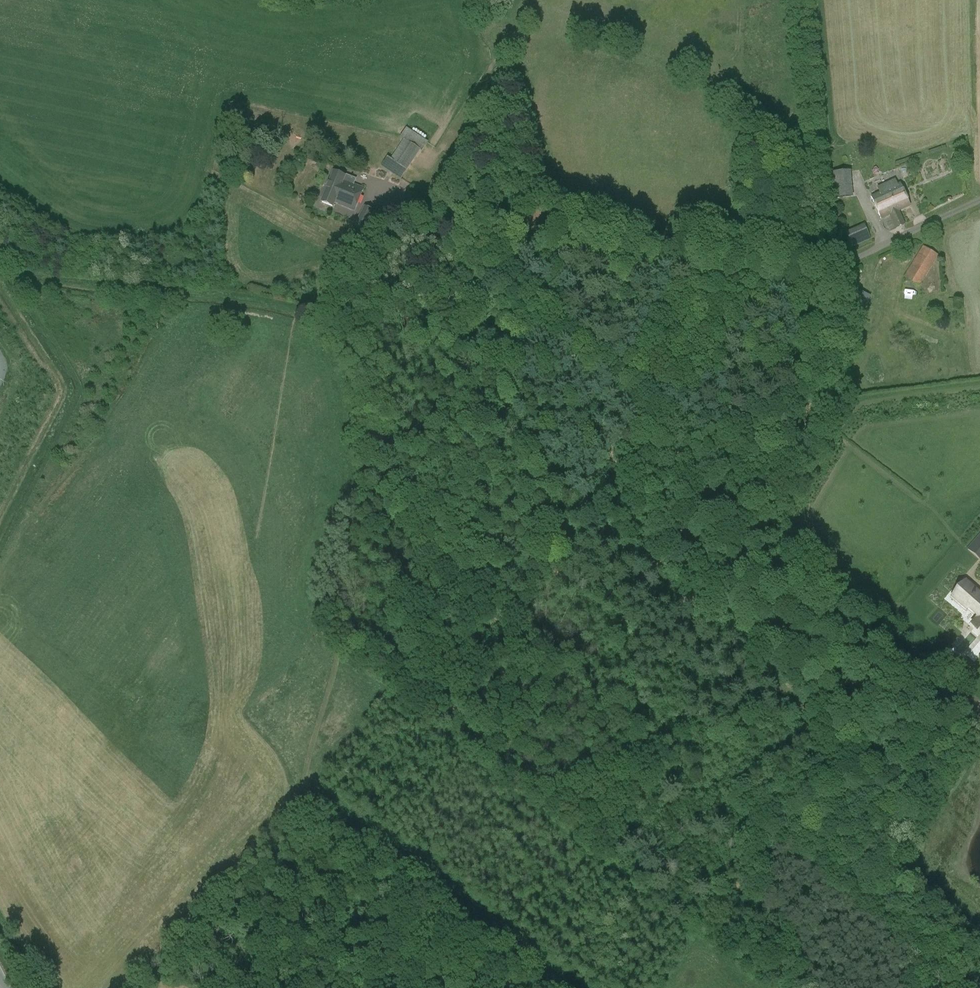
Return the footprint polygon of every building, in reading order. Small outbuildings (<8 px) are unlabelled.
[(403,140),(391,159),(388,157),(381,167),(401,180),(407,171),(420,151),(421,152),(428,142),(406,128),(400,138),(403,140)] [(855,197),(854,170),(839,171),(841,198),(855,197)] [(333,171),(321,202),(332,207),(334,202),(354,210),(363,188),(343,180),(344,176),(333,171)] [(879,193),(871,197),(881,219),(889,216),(890,215),(896,228),(901,226),(903,225),(905,224),(899,211),(910,206),(900,184),(898,185),(895,179),(877,188),(879,193)] [(355,224),(352,230),(360,234),(362,235),(365,229),(368,223),(374,211),(364,206),(355,224)] [(865,226),(847,234),(853,247),(871,239),(865,226)] [(911,264),(903,277),(919,286),(938,256),(923,246),(911,264)] [(953,595),(960,601),(958,603),(966,610),(967,607),(978,617),(972,624),(979,631),(979,593),(977,596),(962,583),(953,595)]
